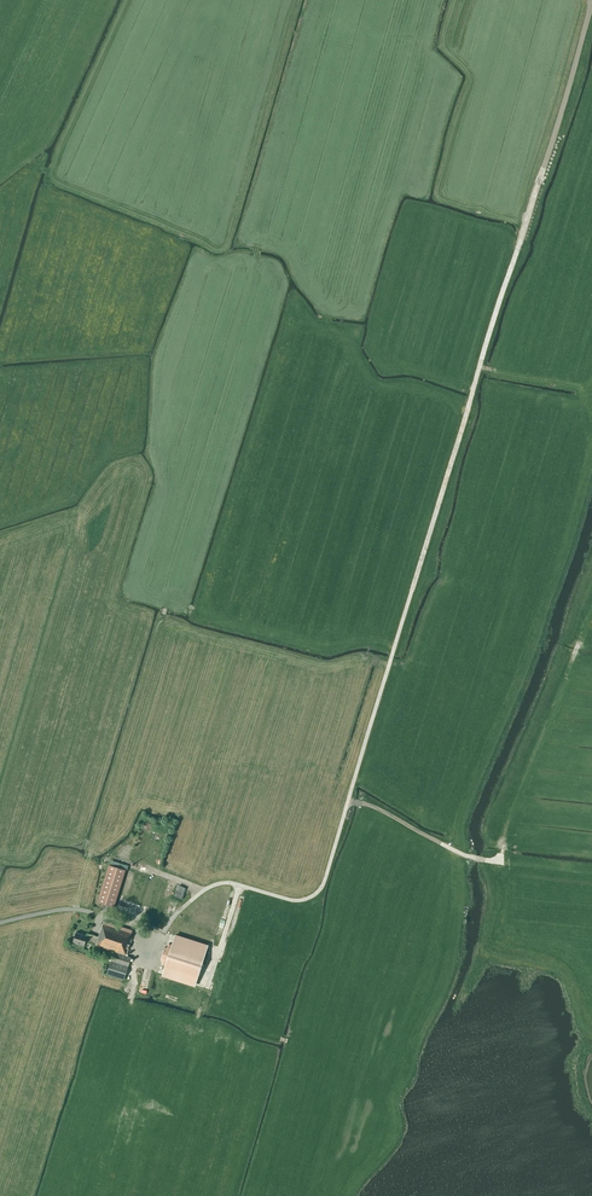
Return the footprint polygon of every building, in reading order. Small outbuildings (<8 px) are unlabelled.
[(121,854),(129,856),(131,849),(123,847),(121,854)] [(114,907),(126,870),(109,865),(97,902),(114,907)] [(176,897),(183,899),(185,894),(178,891),(176,897)] [(114,952),(106,974),(124,979),(131,957),(126,956),(131,938),(130,938),(132,931),(103,921),(98,937),(87,933),(86,935),(76,932),(73,941),(84,945),(86,941),(96,944),(96,946),(104,948),(114,952)] [(175,934),(170,949),(165,947),(160,960),(166,962),(162,976),(195,987),(208,945),(175,934)]
